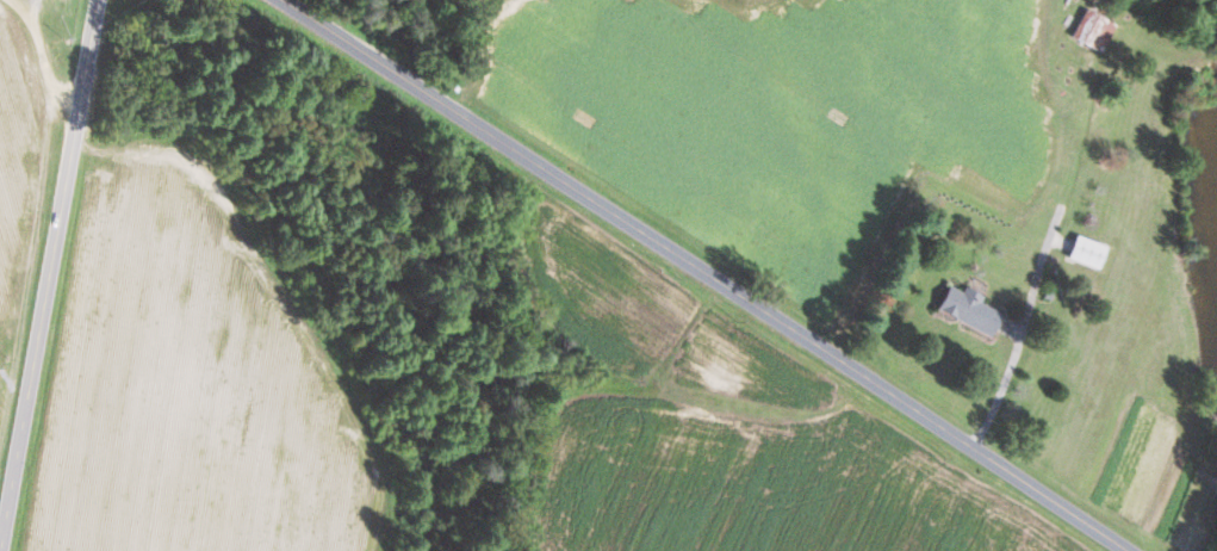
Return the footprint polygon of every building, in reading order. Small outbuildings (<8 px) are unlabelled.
[(1103,53),(1118,26),(1087,9),(1072,37),(1103,53)] [(1100,267),(1107,243),(1077,234),(1069,258),(1100,267)] [(937,309),(992,335),(1003,312),(981,302),(984,294),(965,285),(962,291),(949,284),(937,309)]
